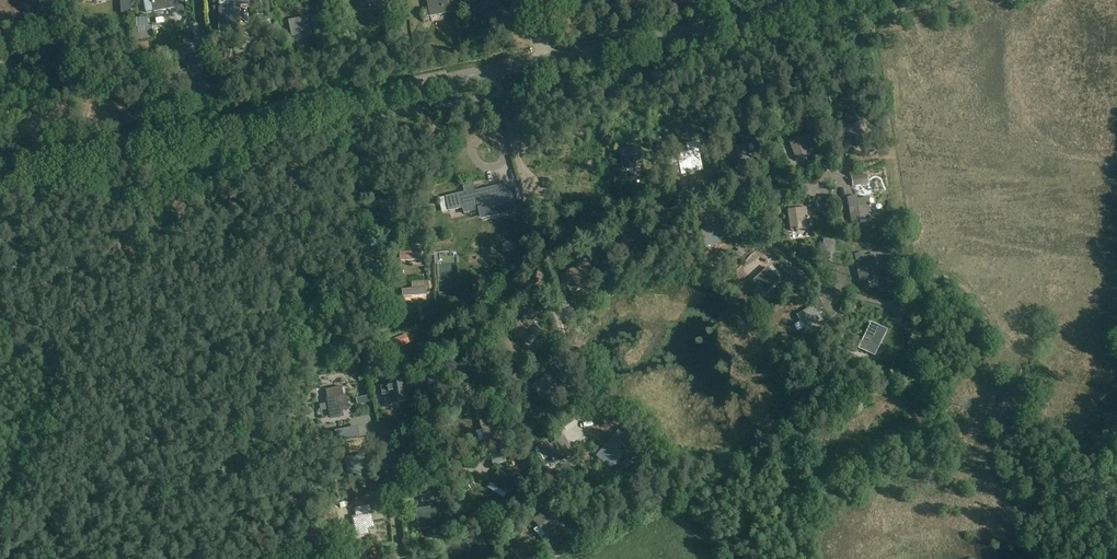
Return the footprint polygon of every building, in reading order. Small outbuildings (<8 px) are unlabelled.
[(153,6),(153,7),(154,8),(154,12),(168,9),(169,9),(173,8),(175,8),(174,2),(173,0),(152,0),(153,6)] [(450,13),(448,0),(427,0),(431,17),(450,13)] [(220,6),(219,31),(240,31),(240,6),(220,6)] [(312,35),(309,16),(288,20),(291,36),(305,33),(306,37),(312,35)] [(484,122),(483,118),(479,119),(481,129),(487,127),(486,121),(484,122)] [(871,142),(864,123),(847,129),(850,138),(854,137),(858,148),(867,145),(866,144),(871,142)] [(797,161),(810,156),(806,145),(810,143),(806,134),(789,141),(797,161)] [(625,170),(637,169),(636,163),(642,162),(640,149),(622,151),(625,170)] [(695,161),(693,153),(679,156),(680,162),(672,164),(675,179),(689,176),(689,174),(703,171),(701,160),(695,161)] [(554,181),(545,183),(547,191),(556,190),(554,181)] [(476,191),(475,190),(474,185),(473,185),(473,183),(469,184),(470,186),(463,187),(464,192),(446,196),(449,210),(468,206),(469,211),(480,209),(482,217),(500,213),(499,209),(507,208),(505,200),(513,198),(509,184),(476,191)] [(849,199),(851,216),(852,222),(869,220),(869,214),(871,214),(870,208),(873,207),(873,205),(871,205),(870,199),(859,201),(858,197),(849,199)] [(805,231),(804,218),(806,218),(805,209),(789,211),(791,230),(795,230),(796,233),(799,233),(799,231),(805,231)] [(624,248),(642,242),(638,228),(619,234),(624,248)] [(705,245),(723,241),(720,228),(702,232),(705,245)] [(825,242),(822,260),(832,261),(835,244),(825,242)] [(864,254),(855,255),(859,280),(877,277),(876,270),(878,270),(877,265),(880,264),(880,262),(878,263),(877,256),(865,258),(864,254)] [(765,291),(778,279),(769,269),(755,281),(765,291)] [(802,293),(799,288),(794,292),(798,297),(802,293)] [(806,329),(822,319),(814,307),(798,317),(806,329)] [(522,341),(535,327),(532,324),(536,320),(538,318),(531,311),(525,317),(512,331),(522,341)] [(877,346),(885,330),(872,323),(864,340),(877,346)] [(852,338),(847,348),(855,352),(860,342),(857,340),(852,338)] [(474,388),(489,384),(482,363),(468,367),(474,388)] [(518,373),(513,378),(517,383),(522,379),(518,373)] [(542,398),(557,386),(548,376),(533,388),(542,398)] [(391,405),(403,403),(402,397),(409,396),(406,382),(388,386),(391,405)] [(370,395),(356,397),(357,404),(371,402),(370,395)] [(331,419),(343,417),(342,411),(348,410),(346,397),(328,400),(331,419)] [(506,403),(502,409),(507,413),(511,407),(506,403)] [(486,440),(497,438),(496,432),(502,430),(499,417),(481,422),(486,440)] [(555,461),(571,451),(564,439),(548,449),(555,461)] [(609,465),(621,452),(611,442),(598,455),(609,465)] [(350,478),(361,476),(360,470),(367,469),(364,455),(346,459),(350,478)] [(507,494),(514,484),(509,481),(513,475),(502,467),(491,483),(507,494)] [(420,529),(438,527),(435,508),(417,510),(420,529)] [(547,535),(556,527),(553,522),(558,518),(549,508),(534,520),(547,535)] [(358,537),(369,535),(368,529),(375,527),(372,514),(354,518),(358,537)]
